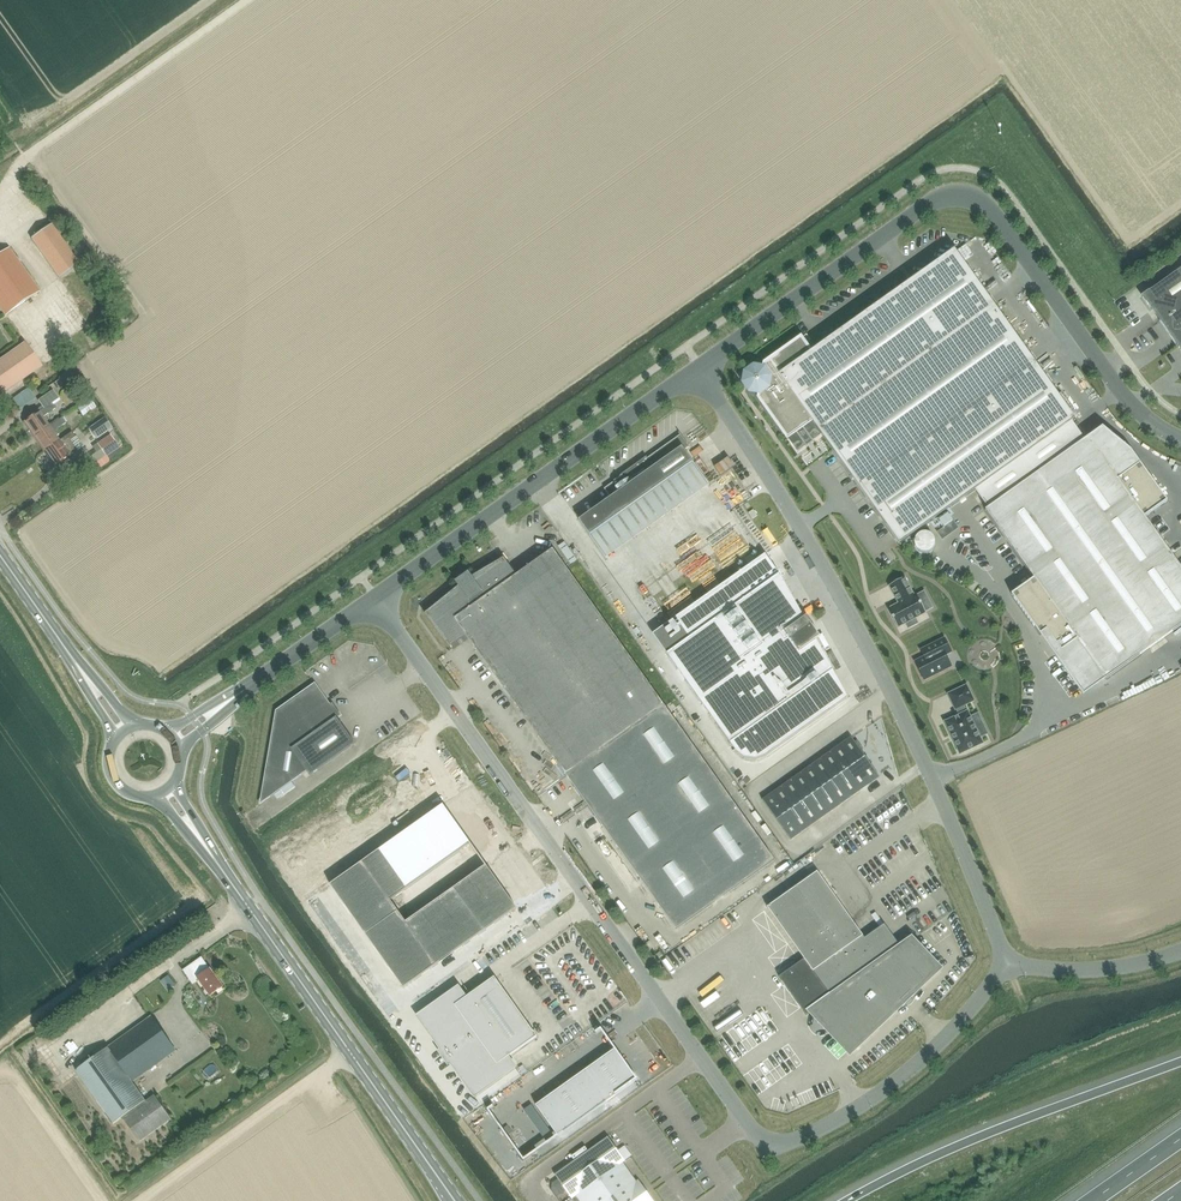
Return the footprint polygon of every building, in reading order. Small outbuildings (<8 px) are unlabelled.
[(57,277),(78,263),(50,224),(30,239),(57,277)] [(38,292),(8,248),(0,254),(0,310),(4,316),(38,292)] [(1075,420),(1012,332),(954,251),(811,352),(801,337),(764,364),(762,371),(754,370),(747,375),(746,383),(751,390),(759,391),(758,398),(787,440),(788,439),(797,451),(805,446),(806,448),(807,447),(806,445),(812,441),(813,443),(814,442),(812,440),(820,435),(812,422),(900,545),(1075,420)] [(1142,297),(1180,352),(1180,268),(1142,297)] [(41,367),(24,342),(0,358),(0,395),(41,367)] [(28,387),(11,396),(17,407),(34,397),(28,387)] [(48,426),(42,417),(54,408),(51,403),(58,398),(52,390),(38,400),(43,408),(38,412),(23,422),(33,437),(48,426)] [(82,416),(95,407),(89,399),(76,408),(82,416)] [(33,437),(43,451),(58,441),(52,432),(65,423),(60,417),(48,426),(33,437)] [(58,441),(43,451),(53,466),(68,455),(76,450),(69,441),(74,437),(71,432),(58,441)] [(579,521),(590,536),(693,463),(684,451),(689,448),(690,448),(679,433),(678,433),(680,435),(646,459),(646,458),(647,458),(646,457),(620,476),(621,476),(622,477),(604,489),(611,498),(579,521)] [(109,434),(97,443),(106,456),(118,447),(109,434)] [(1144,518),(1167,502),(1139,463),(1117,479),(1087,438),(985,511),(1033,579),(1011,595),(1040,636),(1046,632),(1061,653),(1078,641),(1105,680),(1180,626),(1180,569),(1144,518)] [(681,520),(674,529),(685,537),(691,529),(681,520)] [(733,553),(745,543),(728,520),(716,530),(733,553)] [(915,538),(914,542),(914,546),(916,550),(919,553),(923,554),(927,554),(931,552),(934,549),(935,545),(935,540),(933,537),(930,534),(926,533),(922,533),(918,535),(915,538)] [(664,707),(604,622),(553,550),(514,577),(503,561),(473,582),(471,580),(461,587),(463,590),(427,615),(449,646),(465,635),(566,777),(664,707)] [(676,642),(659,653),(736,752),(744,759),(755,761),(766,757),(848,698),(816,641),(820,638),(811,625),(811,624),(808,626),(804,620),(807,618),(806,617),(804,619),(779,575),(765,555),(665,626),(676,642)] [(904,578),(889,586),(898,604),(887,609),(897,628),(905,624),(908,629),(917,624),(915,619),(926,613),(916,594),(914,596),(904,578)] [(951,653),(948,647),(944,638),(920,650),(924,657),(915,662),(924,680),(951,667),(945,656),(951,653)] [(309,776),(355,743),(337,718),(341,715),(332,703),(330,705),(315,683),(276,711),(261,795),(271,797),(307,772),(309,776)] [(966,685),(947,694),(955,710),(956,710),(959,715),(944,722),(959,755),(982,744),(979,738),(987,734),(982,724),(975,727),(967,711),(966,712),(963,706),(974,701),(966,685)] [(566,777),(676,931),(774,861),(664,707),(566,777)] [(855,743),(851,737),(762,801),(790,841),(879,777),(860,751),(862,749),(857,741),(855,743)] [(400,750),(384,762),(398,781),(414,770),(400,750)] [(414,770),(398,781),(412,801),(428,790),(414,770)] [(398,781),(382,793),(396,813),(412,801),(398,781)] [(470,844),(443,805),(379,851),(406,889),(470,844)] [(379,851),(362,863),(389,901),(406,889),(379,851)] [(397,912),(389,901),(362,863),(330,886),(365,935),(397,912)] [(483,932),(516,909),(486,866),(453,889),(483,932)] [(804,959),(778,978),(806,1016),(812,1012),(819,1019),(816,1021),(822,1028),(824,1025),(850,1052),(905,1001),(907,1003),(912,999),(909,996),(938,969),(911,941),(901,948),(884,925),(865,939),(817,872),(767,908),(804,959)] [(467,943),(483,932),(453,889),(437,901),(467,943)] [(451,955),(467,943),(437,901),(421,912),(451,955)] [(403,989),(435,966),(405,923),(397,912),(365,935),(403,989)] [(435,966),(451,955),(421,912),(405,923),(435,966)] [(209,996),(222,987),(201,957),(185,969),(195,982),(197,980),(209,996)] [(458,988),(418,1017),(474,1096),(515,1068),(508,1057),(537,1037),(494,978),(465,998),(458,988)] [(131,1082),(175,1051),(150,1017),(75,1071),(113,1124),(121,1117),(139,1142),(170,1119),(153,1095),(145,1102),(131,1082)] [(557,1136),(637,1080),(634,1075),(631,1076),(613,1051),(536,1106),(557,1136)] [(554,1175),(572,1200),(579,1195),(584,1200),(653,1200),(638,1180),(633,1184),(620,1166),(625,1162),(607,1137),(588,1151),(585,1146),(571,1156),(574,1161),(554,1175)]
